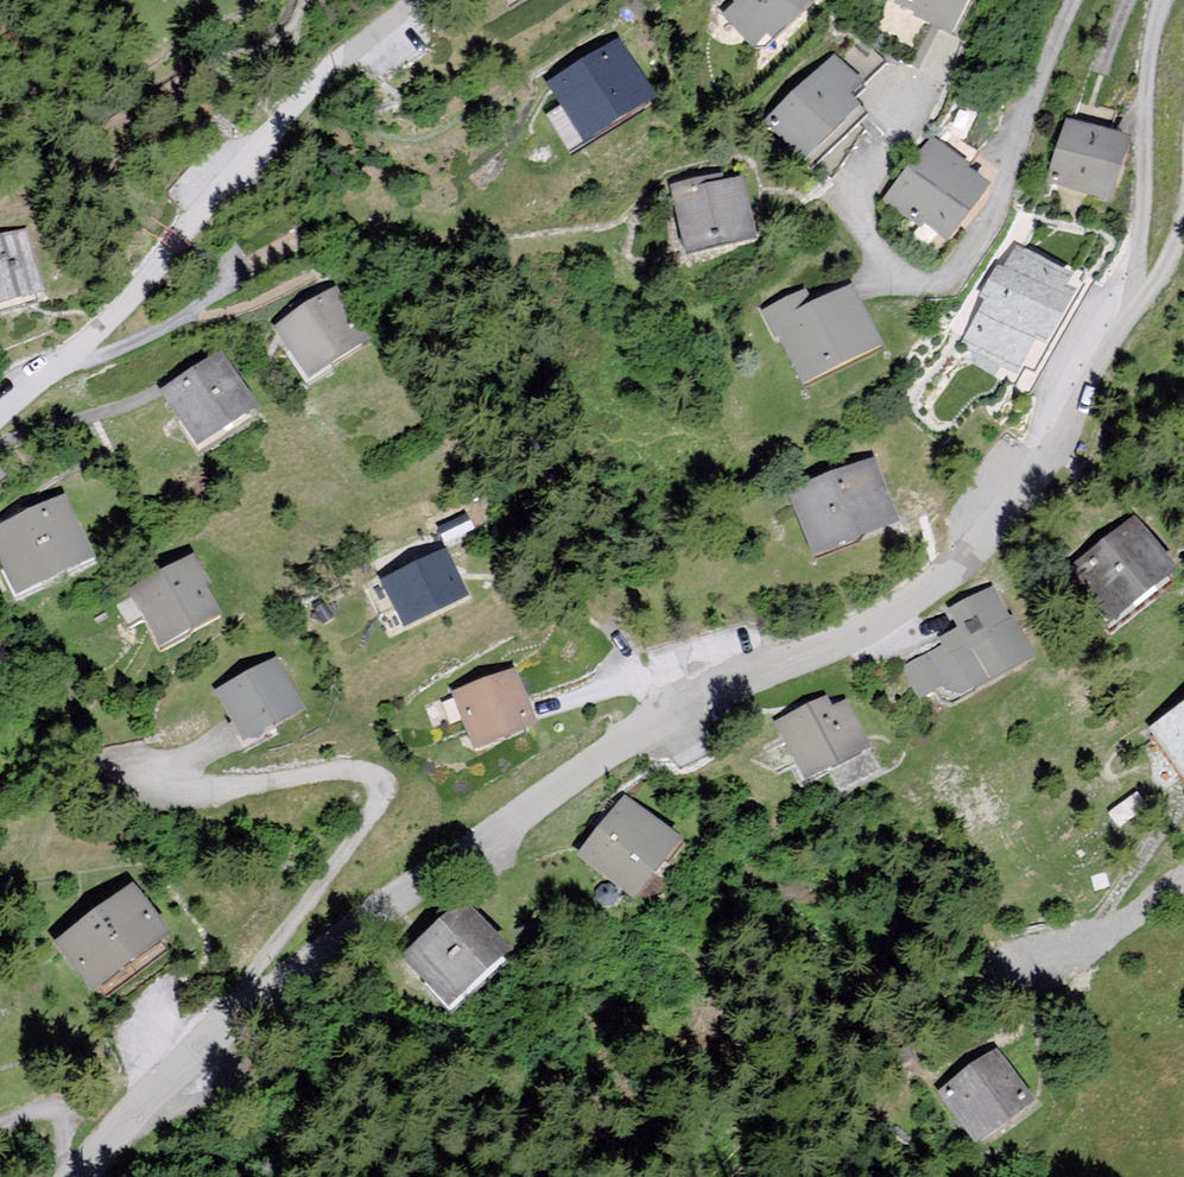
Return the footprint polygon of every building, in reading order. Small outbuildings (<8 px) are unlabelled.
[(733,3),(721,15),(752,47),(766,34),(771,38),(811,0),(731,0),(733,3)] [(894,0),(952,30),(968,0),(895,0),(894,0)] [(617,36),(547,82),(586,142),(656,97),(617,36)] [(834,52),(764,118),(804,159),(863,103),(857,98),(868,88),(834,52)] [(1067,116),(1047,178),(1112,199),(1132,137),(1067,116)] [(929,138),(885,195),(944,240),(989,183),(929,138)] [(721,173),(671,184),(685,250),(756,235),(743,175),(722,180),(721,173)] [(0,234),(0,303),(45,289),(26,226),(0,234)] [(1073,275),(1017,243),(1004,267),(997,263),(973,305),(981,309),(965,338),(1019,369),(1038,336),(1047,341),(1076,289),(1067,284),(1073,275)] [(803,288),(764,309),(805,385),(881,345),(850,285),(812,306),(803,288)] [(335,287),(273,324),(305,377),(367,340),(335,287)] [(221,350),(162,388),(198,442),(256,403),(221,350)] [(871,454),(787,488),(815,556),(899,521),(871,454)] [(0,525),(0,561),(16,593),(93,554),(63,493),(0,525)] [(1113,615),(1178,564),(1137,512),(1072,563),(1113,615)] [(446,548),(381,581),(404,627),(469,594),(446,548)] [(194,551),(130,587),(162,644),(221,611),(207,586),(212,583),(194,551)] [(995,586),(948,612),(956,627),(937,638),(941,646),(902,668),(919,699),(943,686),(945,690),(961,693),(1032,654),(995,586)] [(276,655),(216,689),(244,739),(304,705),(276,655)] [(514,665),(451,691),(475,748),(537,722),(514,665)] [(825,695),(774,721),(804,780),(870,746),(846,698),(831,706),(825,695)] [(1145,726),(1181,779),(1183,777),(1183,700),(1145,726)] [(625,791),(578,851),(637,897),(684,837),(625,791)] [(133,881),(54,939),(92,991),(171,933),(133,881)] [(459,898),(400,955),(448,1005),(507,948),(459,898)] [(1052,1110),(1006,1058),(953,1096),(992,1152),(1052,1110)]
